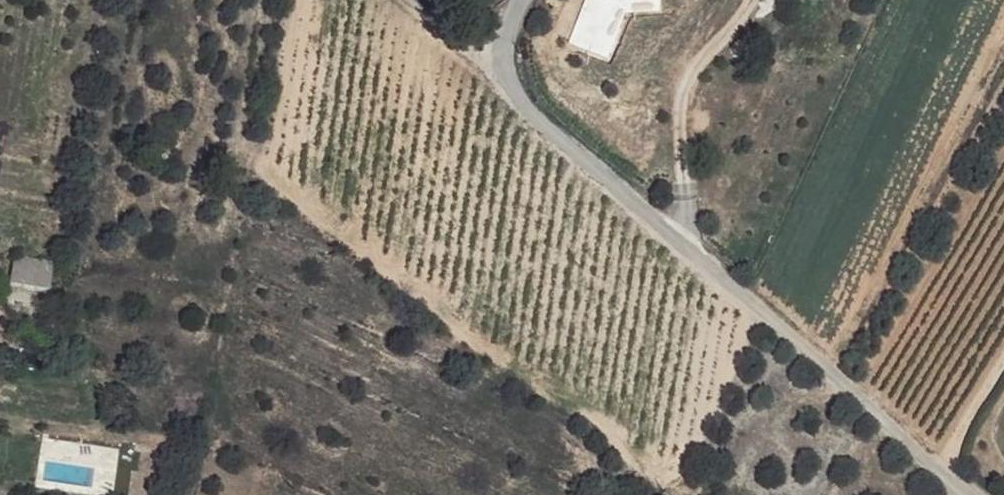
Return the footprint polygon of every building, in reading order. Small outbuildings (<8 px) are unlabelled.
[(15,254),(9,283),(49,290),(54,261),(15,254)]
